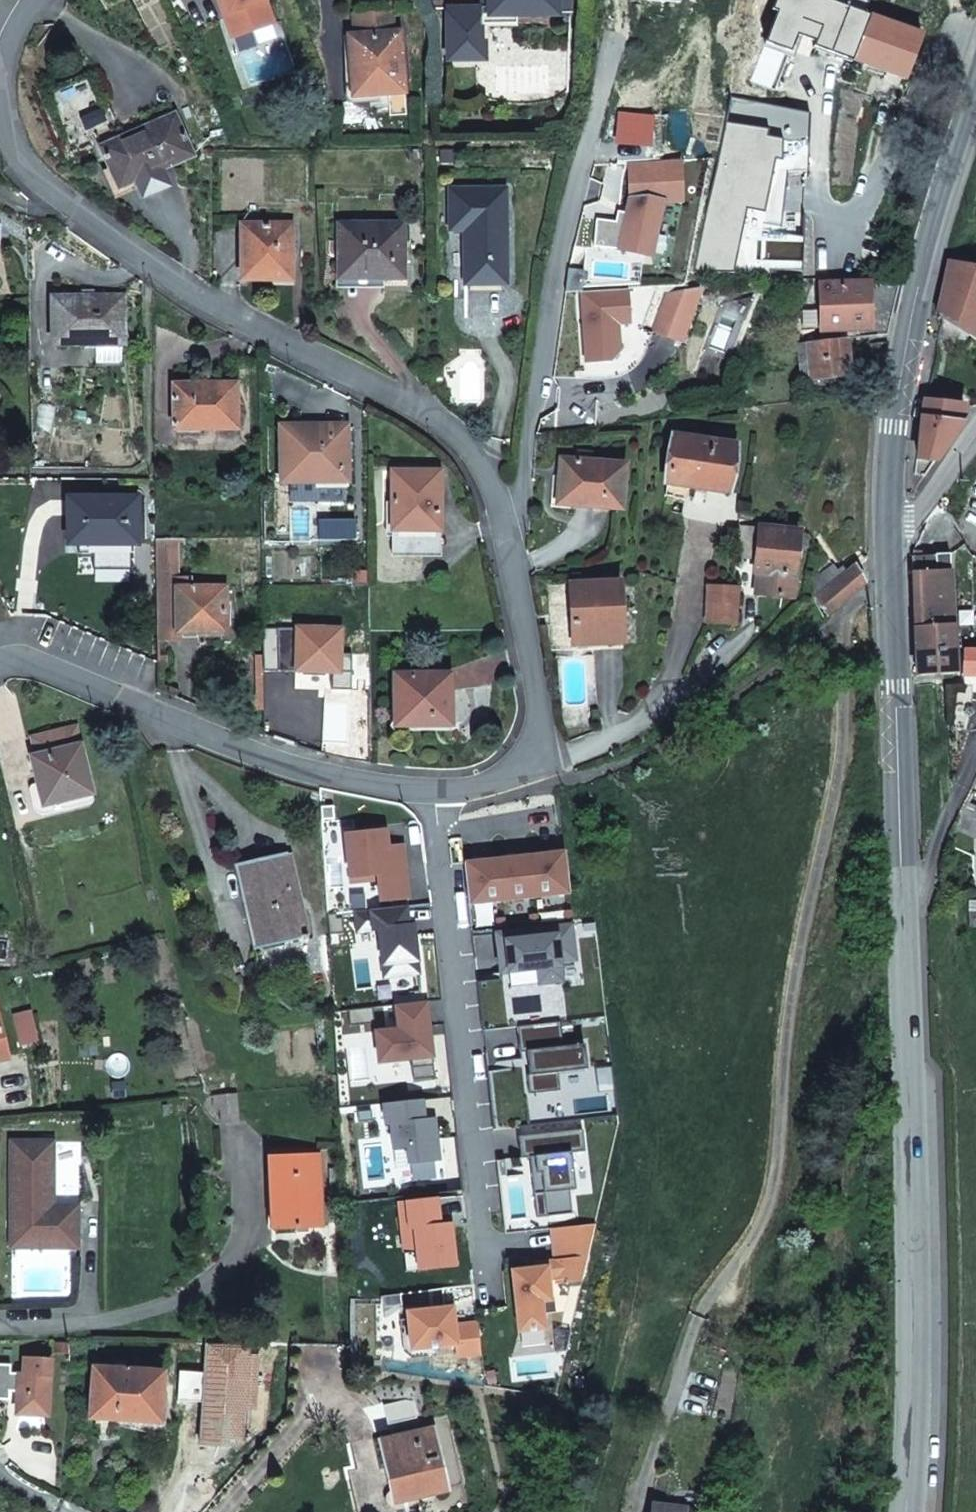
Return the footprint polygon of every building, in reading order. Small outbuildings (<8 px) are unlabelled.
[(225,0),(220,2),(232,38),(274,23),(266,0),(225,0)] [(516,15),(556,15),(556,14),(570,15),(570,0),(488,0),(488,15),(516,15)] [(814,44),(829,3),(820,0),(813,0),(799,38),(814,44)] [(905,79),(921,36),(872,17),(875,8),(855,0),(820,0),(829,3),(814,44),(905,79)] [(387,94),(387,102),(406,99),(400,31),(393,32),(391,11),(353,13),(355,35),(348,35),(351,79),(356,79),(357,96),(387,94)] [(447,62),(474,62),(481,55),(481,25),(481,15),(481,13),(447,13),(447,62)] [(516,15),(488,15),(481,15),(481,25),(516,24),(516,15)] [(406,99),(387,102),(389,117),(407,114),(406,99)] [(101,146),(119,188),(193,156),(173,114),(101,146)] [(463,231),(464,286),(507,286),(507,188),(449,188),(450,231),(463,231)] [(242,224),(241,279),(292,279),(292,224),(242,224)] [(379,272),(379,278),(404,279),(403,224),(339,224),(339,273),(379,272)] [(950,262),(938,316),(943,319),(975,339),(975,268),(950,262)] [(339,273),(339,285),(379,286),(379,278),(379,272),(339,273)] [(820,284),(820,331),(871,330),(869,283),(820,284)] [(670,302),(672,345),(704,344),(701,285),(670,302)] [(84,344),(84,339),(123,338),(123,298),(53,298),(54,344),(84,344)] [(807,365),(808,380),(850,376),(846,339),(789,345),(790,353),(797,353),(799,366),(807,365)] [(799,366),(801,382),(808,380),(807,365),(799,366)] [(173,385),(173,429),(237,428),(236,383),(173,385)] [(916,458),(936,460),(962,420),(964,405),(923,403),(916,458)] [(281,426),(281,482),(290,482),(316,481),(348,481),(347,426),(281,426)] [(666,483),(685,486),(729,493),(736,444),(673,434),(666,483)] [(561,459),(557,504),(621,510),(625,464),(561,459)] [(439,472),(392,471),(393,531),(393,556),(424,556),(424,531),(440,531),(439,472)] [(316,481),(290,482),(290,502),(316,502),(316,481)] [(348,481),(316,481),(316,502),(348,502),(348,481)] [(666,483),(664,495),(683,498),(685,486),(666,483)] [(69,499),(69,544),(137,543),(137,497),(69,499)] [(758,573),(756,593),(792,598),(799,532),(759,527),(759,528),(738,527),(735,559),(755,560),(753,573),(758,573)] [(440,531),(424,531),(424,556),(440,557),(440,531)] [(177,617),(177,632),(226,632),(225,587),(193,588),(193,577),(180,577),(179,538),(157,538),(158,618),(177,617)] [(911,556),(915,650),(955,648),(954,633),(949,553),(933,554),(934,570),(926,570),(925,554),(917,555),(911,556)] [(925,554),(926,570),(934,570),(933,554),(925,554)] [(817,596),(828,614),(864,583),(854,565),(847,571),(842,564),(836,569),(833,564),(815,577),(817,596)] [(572,644),(581,643),(622,642),(620,582),(570,584),(572,644)] [(707,586),(706,624),(736,625),(739,589),(732,588),(707,586)] [(255,610),(258,709),(264,709),(263,657),(262,627),(261,610),(255,610)] [(158,618),(158,641),(177,640),(177,632),(177,617),(158,618)] [(340,629),(351,629),(351,619),(299,617),(298,628),(340,629)] [(262,627),(263,657),(279,657),(279,627),(262,627)] [(298,628),(296,671),(339,672),(340,629),(298,628)] [(581,643),(572,644),(572,654),(582,654),(581,643)] [(915,650),(917,675),(957,672),(955,648),(915,650)] [(975,677),(975,648),(967,648),(962,648),(961,676),(975,677)] [(394,676),(396,726),(451,725),(450,674),(394,676)] [(30,757),(43,806),(92,794),(81,744),(77,726),(31,737),(36,755),(30,757)] [(386,830),(346,834),(351,883),(378,880),(380,901),(408,898),(403,845),(388,847),(386,830)] [(565,852),(464,863),(469,904),(570,893),(565,852)] [(303,936),(304,943),(310,942),(292,853),(233,866),(252,948),(303,936)] [(406,906),(355,911),(358,932),(379,929),(384,977),(419,973),(414,933),(410,933),(409,925),(406,906)] [(571,925),(496,934),(501,973),(538,969),(539,984),(562,981),(560,961),(575,960),(571,925)] [(427,1001),(394,1005),(397,1029),(374,1031),(378,1062),(411,1058),(413,1079),(435,1076),(430,1035),(428,1035),(427,1026),(429,1026),(427,1001)] [(9,1056),(0,1022),(0,1058),(9,1056)] [(558,1073),(587,1070),(584,1044),(563,1047),(560,1022),(518,1027),(520,1053),(524,1052),(529,1094),(560,1091),(558,1073)] [(218,1095),(221,1123),(241,1122),(238,1093),(218,1095)] [(423,1099),(383,1103),(385,1124),(390,1124),(393,1149),(407,1147),(409,1164),(439,1160),(435,1118),(425,1119),(423,1099)] [(585,1151),(582,1129),(518,1136),(521,1158),(539,1156),(541,1172),(531,1173),(533,1194),(543,1193),(546,1216),(572,1213),(569,1190),(575,1189),(571,1153),(585,1151)] [(13,1145),(11,1242),(76,1243),(76,1210),(52,1209),(53,1145),(13,1145)] [(275,1176),(278,1228),(322,1225),(322,1222),(321,1201),(319,1154),(268,1157),(268,1176),(275,1176)] [(328,1166),(330,1190),(339,1188),(339,1166),(328,1166)] [(275,1176),(268,1176),(271,1228),(278,1228),(275,1176)] [(543,1193),(533,1194),(536,1217),(546,1216),(543,1193)] [(321,1201),(322,1222),(329,1222),(329,1201),(321,1201)] [(548,1283),(582,1280),(595,1224),(552,1228),(556,1261),(545,1262),(545,1267),(512,1270),(518,1331),(543,1328),(540,1301),(550,1300),(548,1283)] [(11,1242),(12,1250),(76,1250),(76,1243),(11,1242)] [(481,1353),(477,1322),(454,1324),(453,1314),(446,1314),(445,1307),(407,1311),(411,1348),(456,1344),(457,1356),(481,1353)] [(16,1414),(48,1415),(51,1361),(24,1359),(23,1375),(18,1374),(0,1374),(0,1398),(17,1399),(16,1414)] [(161,1423),(164,1371),(94,1367),(91,1418),(161,1423)] [(392,1459),(401,1500),(447,1489),(433,1429),(382,1441),(386,1461),(392,1459)] [(392,1459),(386,1461),(396,1502),(401,1500),(392,1459)]
